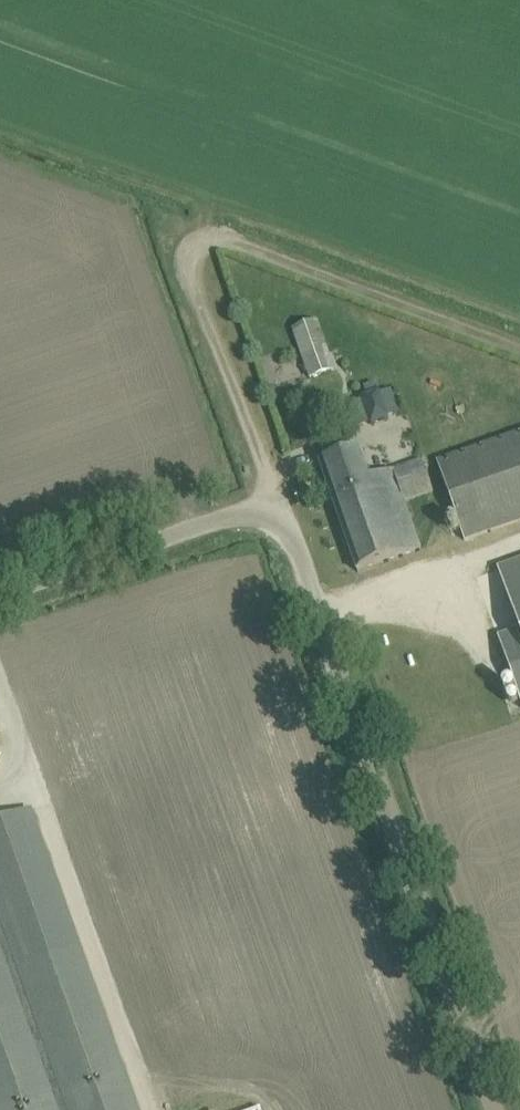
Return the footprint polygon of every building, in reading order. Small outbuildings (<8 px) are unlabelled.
[(335,370),(318,322),(294,331),(303,357),(294,360),(297,371),(307,368),(310,378),(335,370)] [(379,394),(365,398),(373,422),(393,416),(387,397),(381,399),(379,394)] [(438,461),(466,540),(519,522),(519,433),(438,461)] [(358,451),(320,464),(358,573),(424,550),(407,502),(433,493),(422,460),(368,479),(358,451)] [(498,570),(519,632),(499,639),(519,700),(519,562),(498,570)] [(0,820),(0,1109),(136,1109),(29,809),(0,820)]
